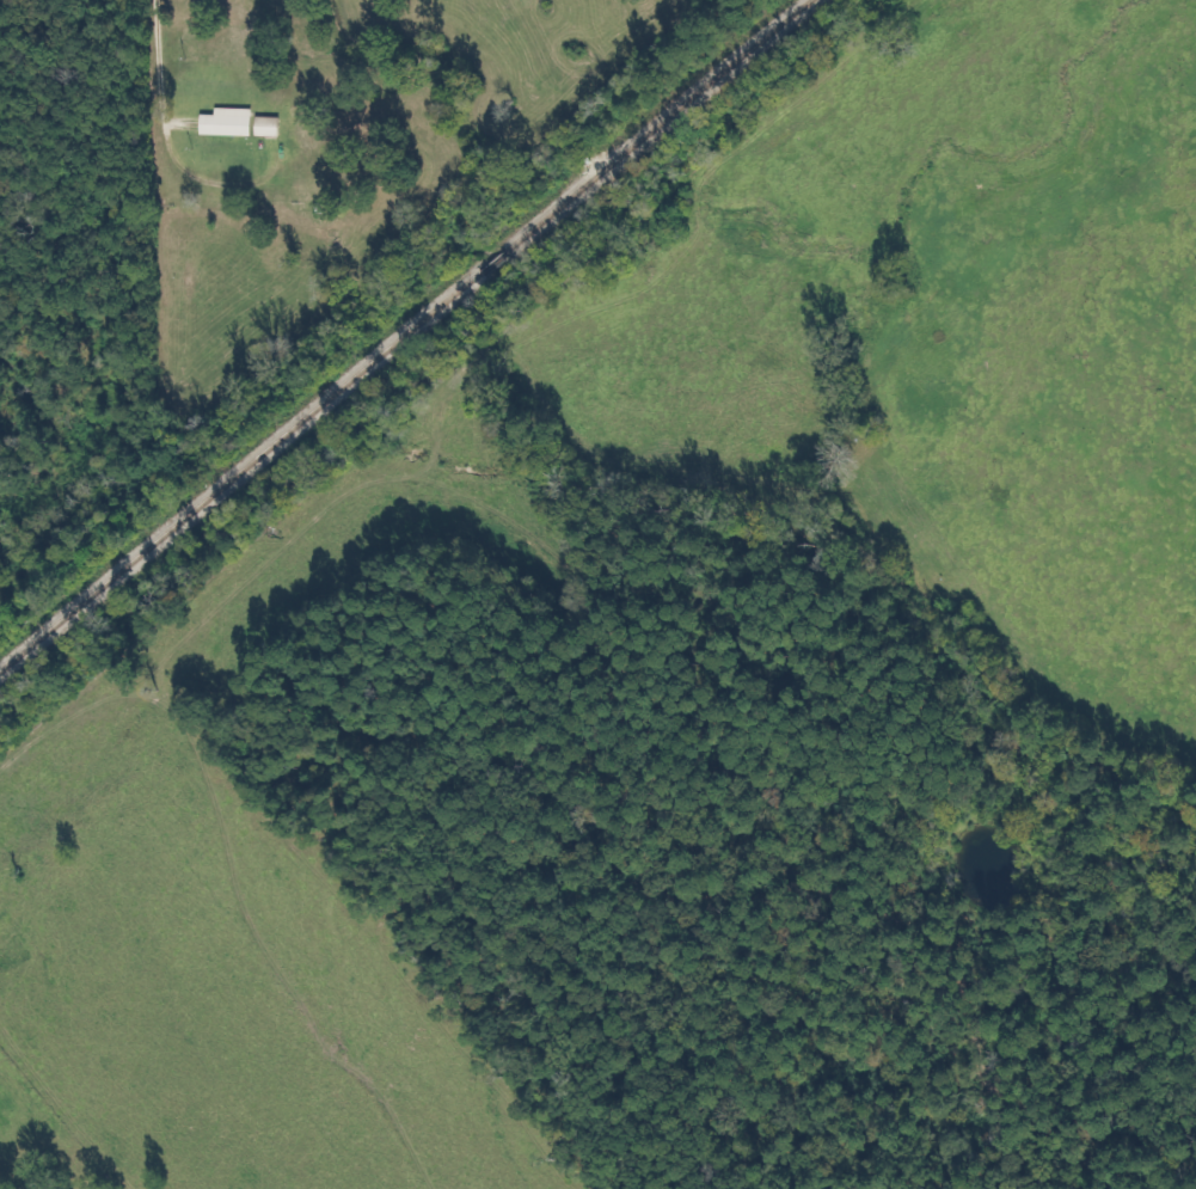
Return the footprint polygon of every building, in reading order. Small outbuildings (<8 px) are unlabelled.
[(198,113),(198,135),(250,135),(250,108),(211,108),(211,113),(198,113)] [(278,116),(254,116),(254,136),(278,136),(278,116)]
